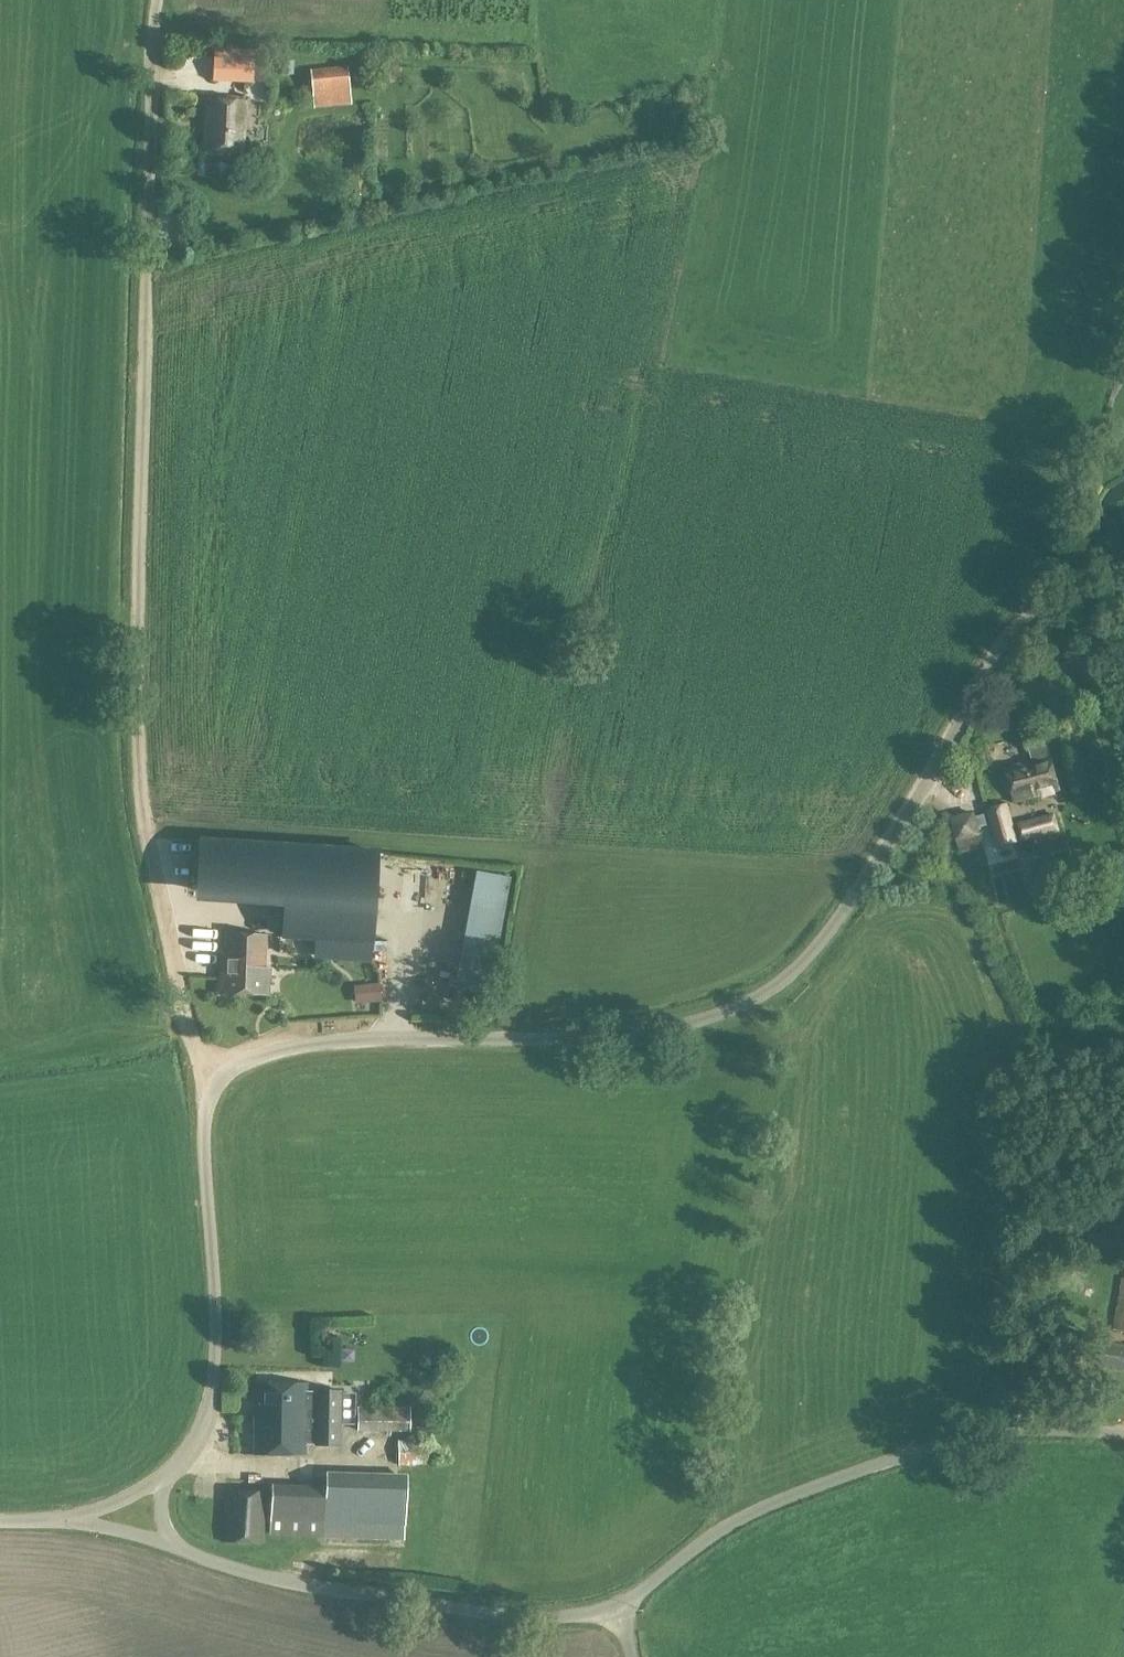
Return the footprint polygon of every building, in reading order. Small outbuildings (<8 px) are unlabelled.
[(215,51),(214,81),(253,82),(255,52),(215,51)] [(310,71),(312,93),(350,89),(347,68),(310,71)] [(243,155),(246,103),(208,100),(205,152),(243,155)] [(353,174),(353,195),(365,195),(365,174),(353,174)] [(1015,803),(1060,792),(1052,756),(1051,756),(1048,746),(1047,746),(1044,733),(1027,737),(1030,750),(1031,750),(1035,763),(1007,769),(1015,803)] [(1005,807),(987,812),(996,848),(1015,843),(1005,807)] [(1019,824),(1023,843),(1061,832),(1056,813),(1019,824)] [(985,816),(977,817),(979,828),(987,826),(985,816)] [(377,853),(205,843),(202,887),(286,892),(285,896),(283,936),(316,938),(315,956),(370,959),(377,853)] [(429,880),(431,863),(413,860),(411,878),(429,880)] [(510,880),(510,867),(489,866),(488,879),(510,880)] [(446,875),(451,905),(465,902),(460,873),(446,875)] [(451,912),(452,947),(466,947),(465,911),(451,912)] [(198,917),(197,942),(220,943),(221,917),(198,917)] [(220,956),(218,994),(269,996),(270,970),(265,969),(267,936),(224,934),(223,956),(220,956)] [(432,974),(431,1002),(443,1003),(444,974),(432,974)] [(360,978),(361,995),(388,993),(387,976),(360,978)] [(1123,1332),(1123,1279),(1115,1331),(1123,1332)] [(1093,1366),(1123,1371),(1123,1346),(1097,1341),(1093,1366)] [(254,1385),(254,1456),(305,1456),(305,1447),(306,1393),(306,1385),(254,1385)] [(339,1447),(340,1393),(316,1393),(306,1393),(305,1447),(339,1447)] [(358,1407),(357,1433),(410,1433),(412,1407),(358,1407)] [(425,1442),(399,1442),(399,1466),(426,1466),(426,1451),(425,1442)] [(405,1538),(405,1496),(406,1474),(326,1473),(326,1486),(271,1485),(270,1535),(405,1538)] [(225,1492),(223,1543),(265,1544),(266,1493),(225,1492)]
